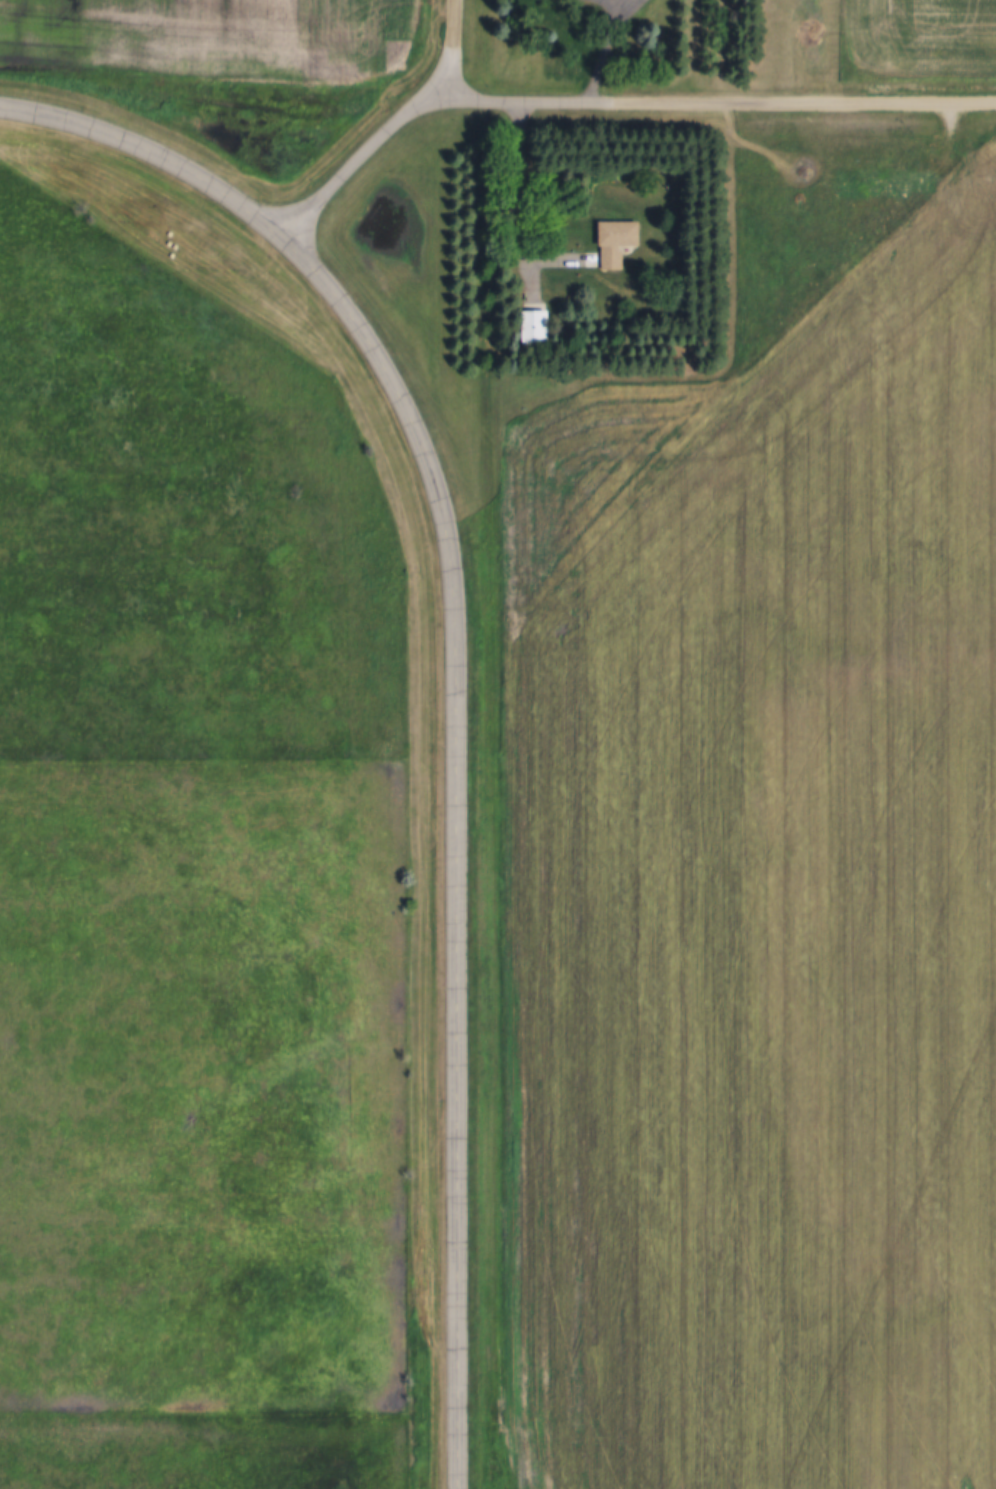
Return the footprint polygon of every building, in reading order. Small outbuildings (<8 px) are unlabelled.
[(604,242),(600,242),(600,219),(640,219),(640,243),(620,242),(620,246),(624,246),(624,267),(604,267),(604,242)] [(523,308),(549,309),(549,341),(523,341),(523,308)]
